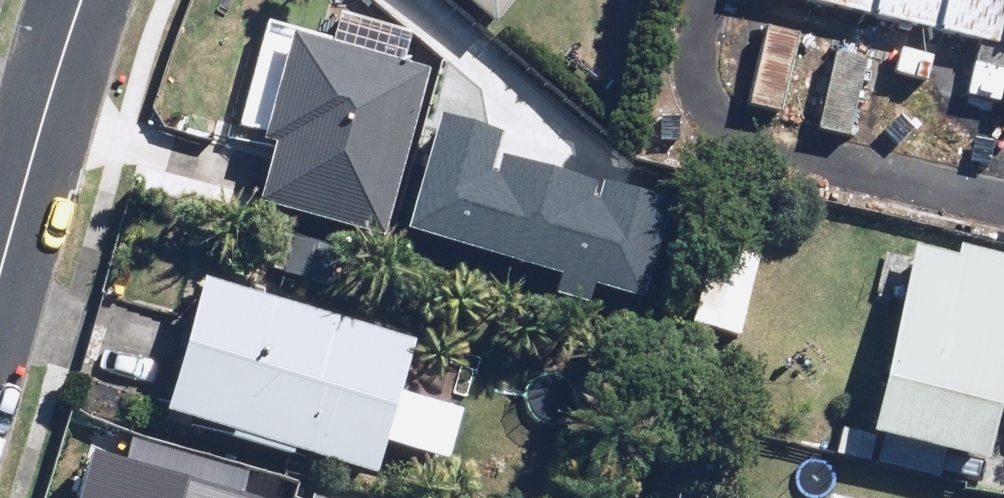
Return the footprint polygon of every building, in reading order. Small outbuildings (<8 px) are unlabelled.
[(502,16),(514,0),(482,0),(502,16)] [(1003,42),(1003,0),(823,0),(1003,42)] [(434,70),(415,65),(420,42),(343,23),(338,45),(298,35),(272,139),(284,142),(266,211),(389,242),(434,70)] [(783,113),(799,30),(765,24),(749,107),(783,113)] [(871,55),(833,47),(816,127),(854,135),(871,55)] [(438,112),(401,245),(628,308),(659,196),(489,149),(495,128),(438,112)] [(904,300),(879,431),(884,432),(878,463),(940,474),(946,448),(995,457),(1003,412),(1003,254),(964,246),(963,254),(915,245),(913,253),(884,248),(875,295),(904,300)] [(166,411),(374,472),(385,434),(448,453),(462,405),(399,387),(414,336),(207,275),(166,411)] [(227,473),(220,497),(319,497),(227,473)]
